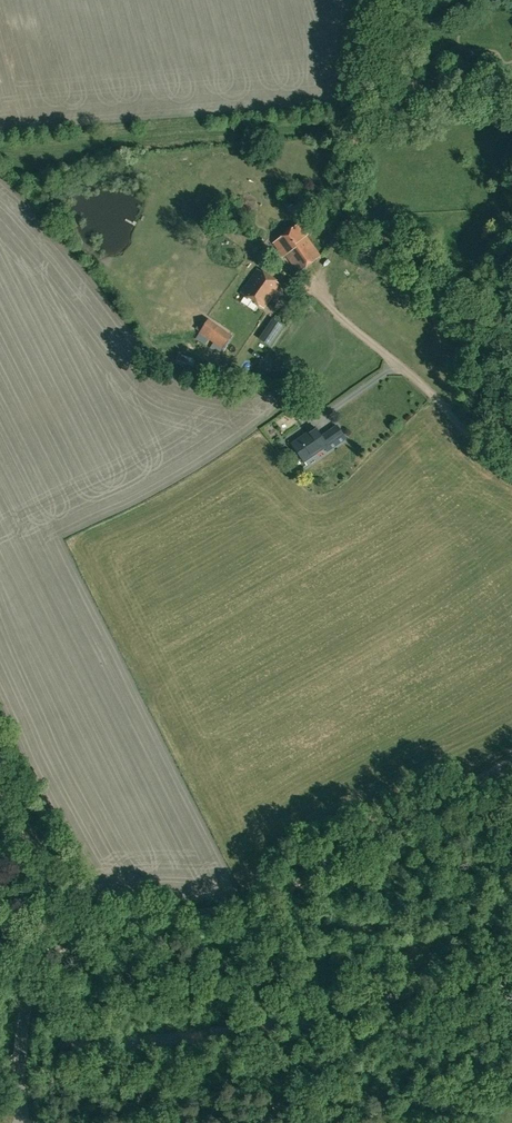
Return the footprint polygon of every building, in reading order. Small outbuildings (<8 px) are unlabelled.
[(10,49),(5,28),(0,29),(0,52),(10,49)] [(310,210),(301,197),(287,207),(297,219),(310,210)] [(301,221),(273,242),(283,256),(286,254),(299,272),(321,255),(306,236),(309,234),(301,221)] [(280,284),(257,268),(241,291),(264,307),(280,284)] [(232,334),(208,318),(199,332),(223,348),(232,334)] [(282,326),(273,320),(260,338),(270,344),(282,326)] [(322,435),(315,426),(292,443),(305,461),(325,447),(328,451),(346,438),(337,425),(322,435)]
